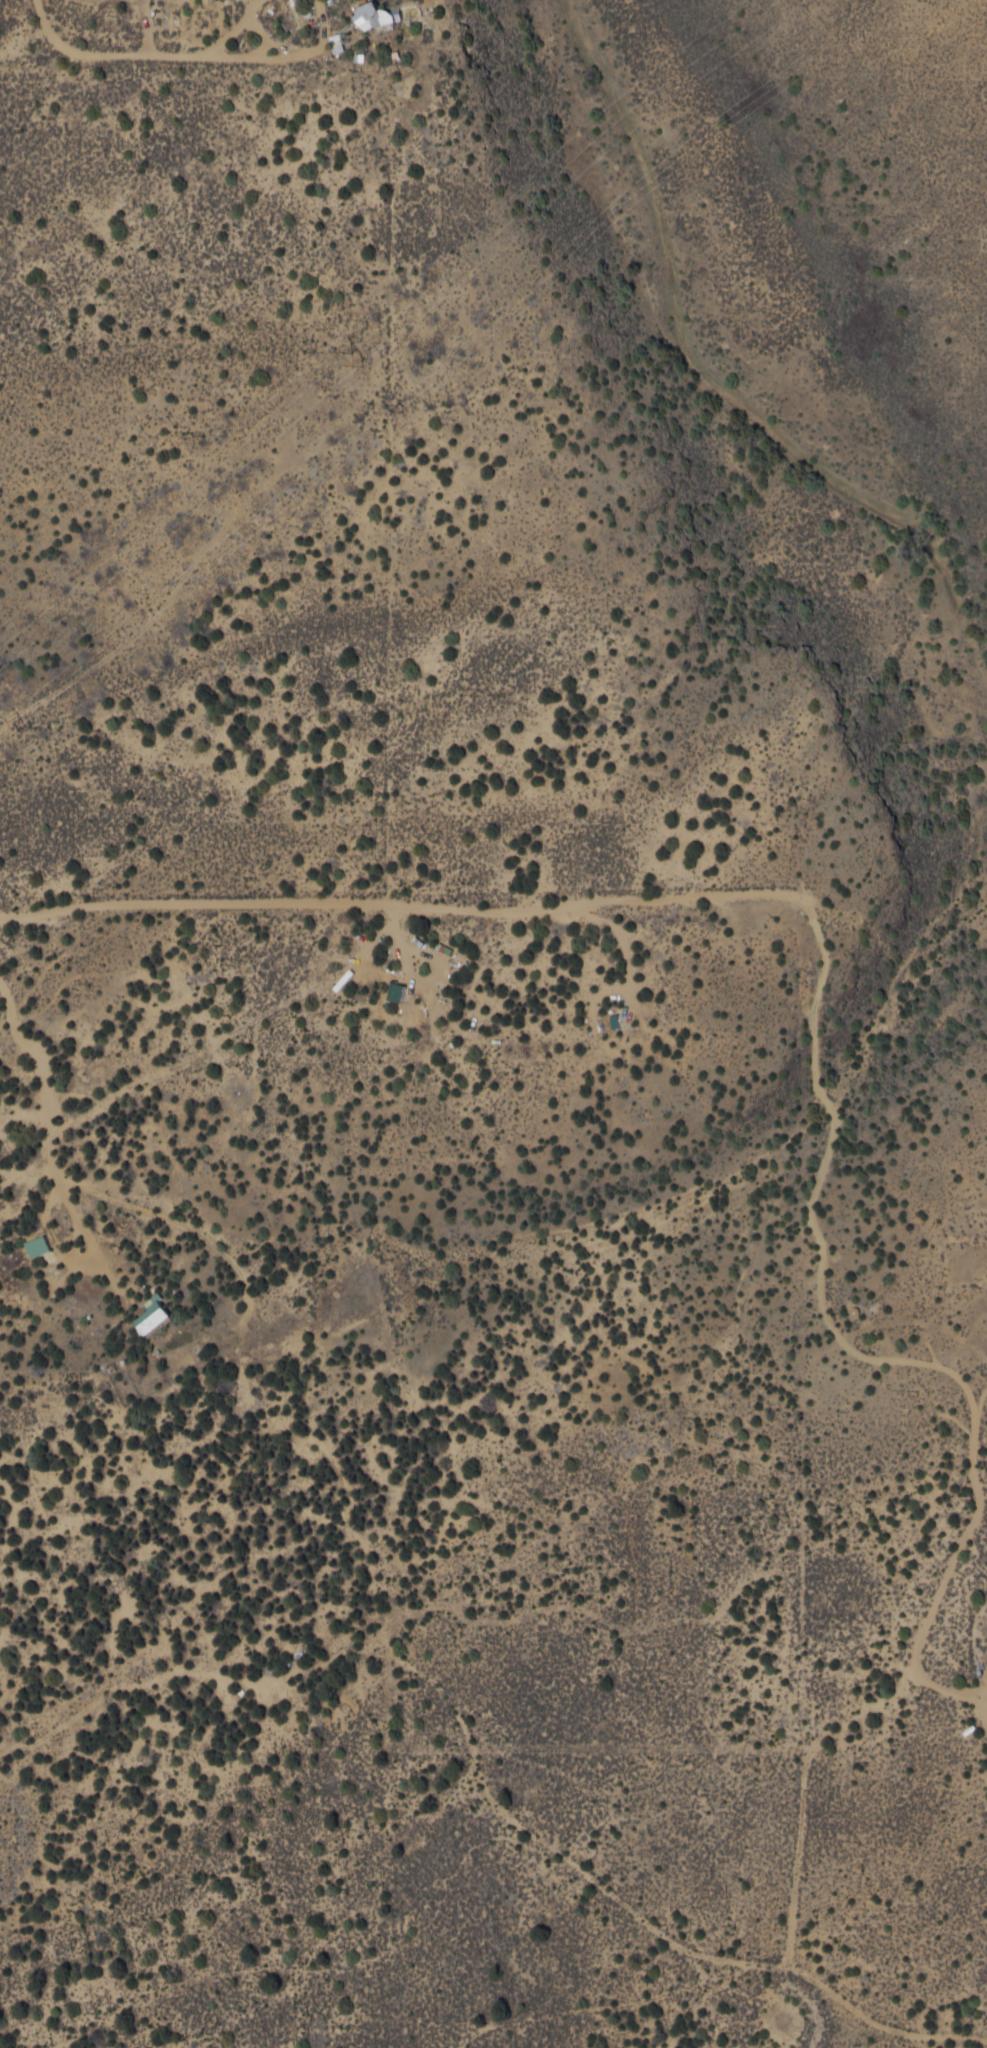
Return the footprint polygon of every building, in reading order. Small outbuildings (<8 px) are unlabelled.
[(396,26),(395,23),(405,20),(401,5),(388,9),(385,0),(359,8),(367,35),(396,26)] [(411,984),(391,982),(388,999),(409,1002),(411,984)] [(622,1026),(620,1013),(611,1015),(613,1028),(622,1026)] [(53,1251),(49,1236),(29,1240),(32,1256),(53,1251)] [(179,1314),(160,1293),(148,1303),(154,1309),(141,1321),(155,1336),(179,1314)]
